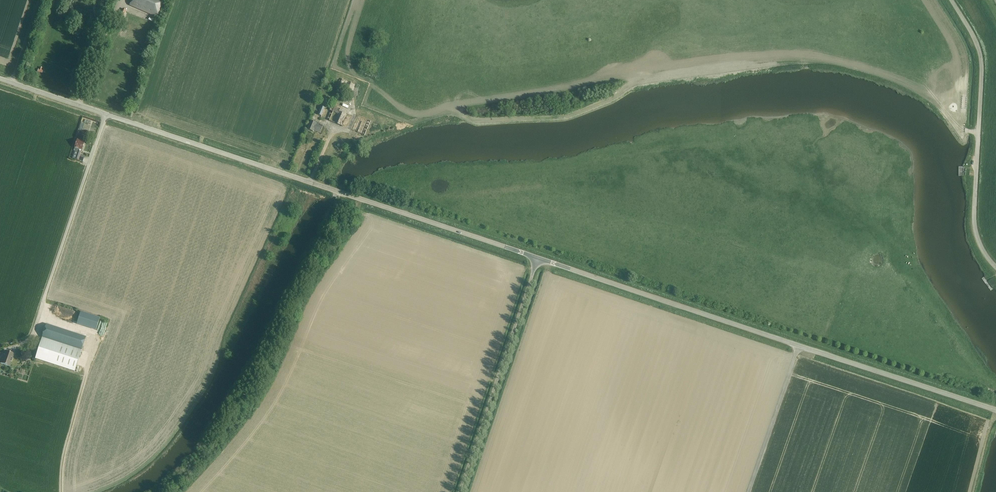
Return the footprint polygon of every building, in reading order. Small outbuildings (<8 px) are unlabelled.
[(161,0),(132,0),(130,5),(158,17),(164,1),(161,0)] [(122,21),(126,11),(122,9),(118,19),(122,21)] [(352,82),(343,79),(340,87),(349,90),(352,82)] [(342,100),(343,109),(354,107),(353,99),(342,100)] [(341,115),(337,124),(342,126),(347,114),(340,111),(341,109),(332,105),(330,110),(341,115)] [(365,134),(371,119),(359,114),(353,129),(365,134)] [(952,127),(964,119),(961,115),(949,123),(952,127)] [(311,121),(308,129),(313,132),(314,131),(321,133),(324,125),(316,122),(316,123),(311,121)] [(80,154),(84,142),(77,139),(74,150),(78,151),(75,159),(83,161),(84,158),(85,156),(80,154)] [(86,337),(47,324),(35,358),(75,371),(86,337)] [(9,366),(14,354),(5,350),(0,363),(9,366)]
